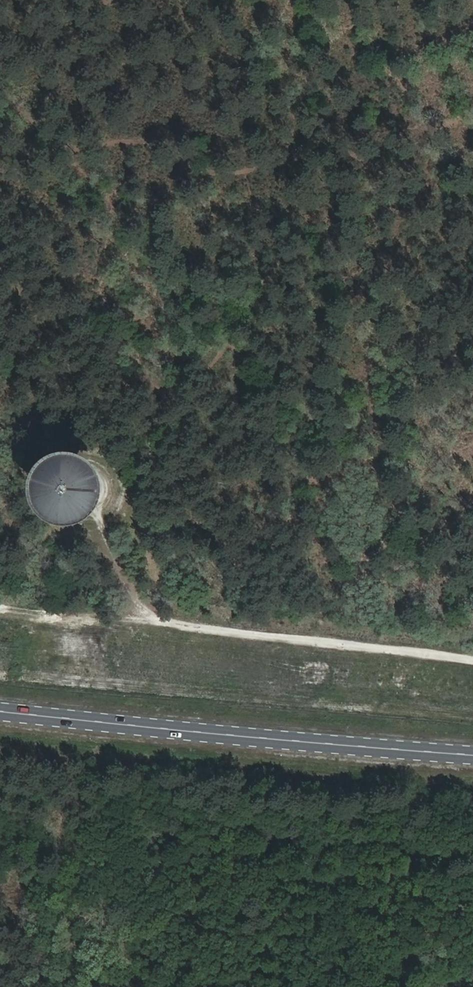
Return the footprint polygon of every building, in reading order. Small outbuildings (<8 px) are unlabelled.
[(96,525),(108,519),(117,510),(122,498),(123,485),(120,473),(114,462),(104,455),(92,450),(80,450),(69,455),(58,461),(51,471),(47,483),(47,495),(51,507),(59,517),(70,524),(83,527),(96,525)]
